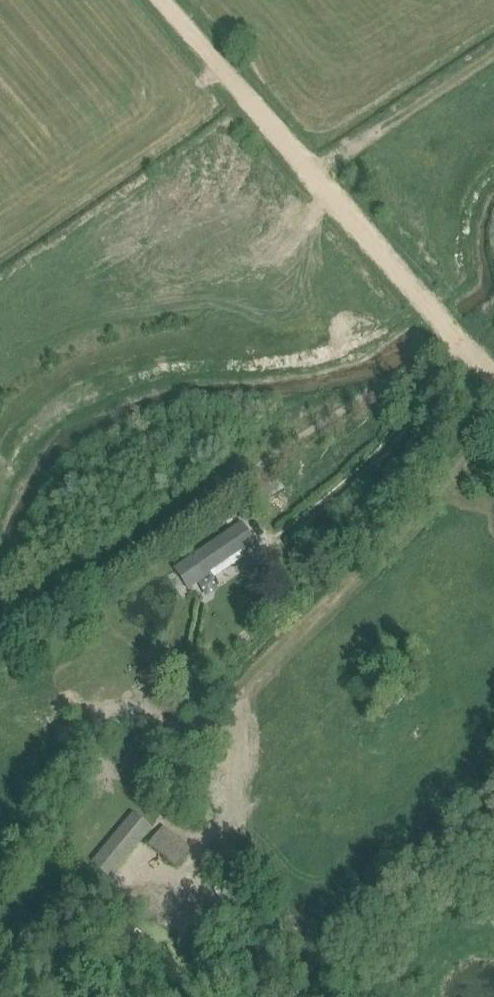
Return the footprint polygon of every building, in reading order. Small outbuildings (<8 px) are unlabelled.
[(241,525),(173,572),(185,590),(211,572),(214,576),(242,556),(240,553),(253,543),(241,525)] [(109,879),(151,829),(133,813),(91,863),(109,879)] [(149,845),(175,868),(191,849),(164,827),(149,845)]
